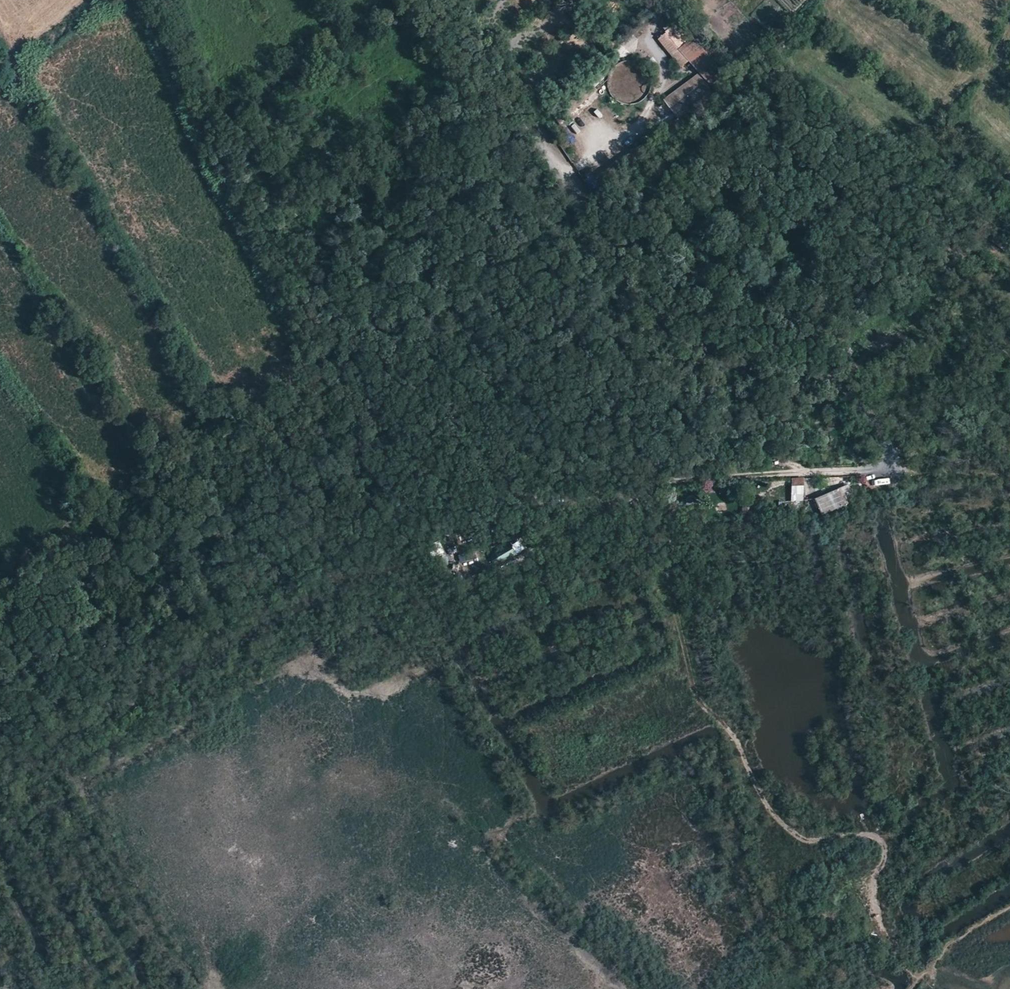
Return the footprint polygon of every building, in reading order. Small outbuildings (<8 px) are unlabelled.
[(779,24),(783,28),(790,22),(785,17),(779,24)] [(801,30),(806,35),(816,25),(810,20),(801,30)] [(669,53),(678,64),(686,58),(695,70),(708,59),(691,38),(685,42),(671,25),(657,37),(669,53)] [(663,100),(679,122),(680,123),(715,99),(698,75),(663,100)] [(991,239),(1003,251),(1008,244),(997,233),(991,239)] [(814,499),(821,515),(845,504),(843,500),(851,496),(848,490),(846,485),(814,499)] [(768,502),(769,512),(803,511),(802,501),(768,502)] [(496,563),(501,563),(517,553),(510,543),(496,552),(493,555),(491,558),(493,562),(496,563)]
